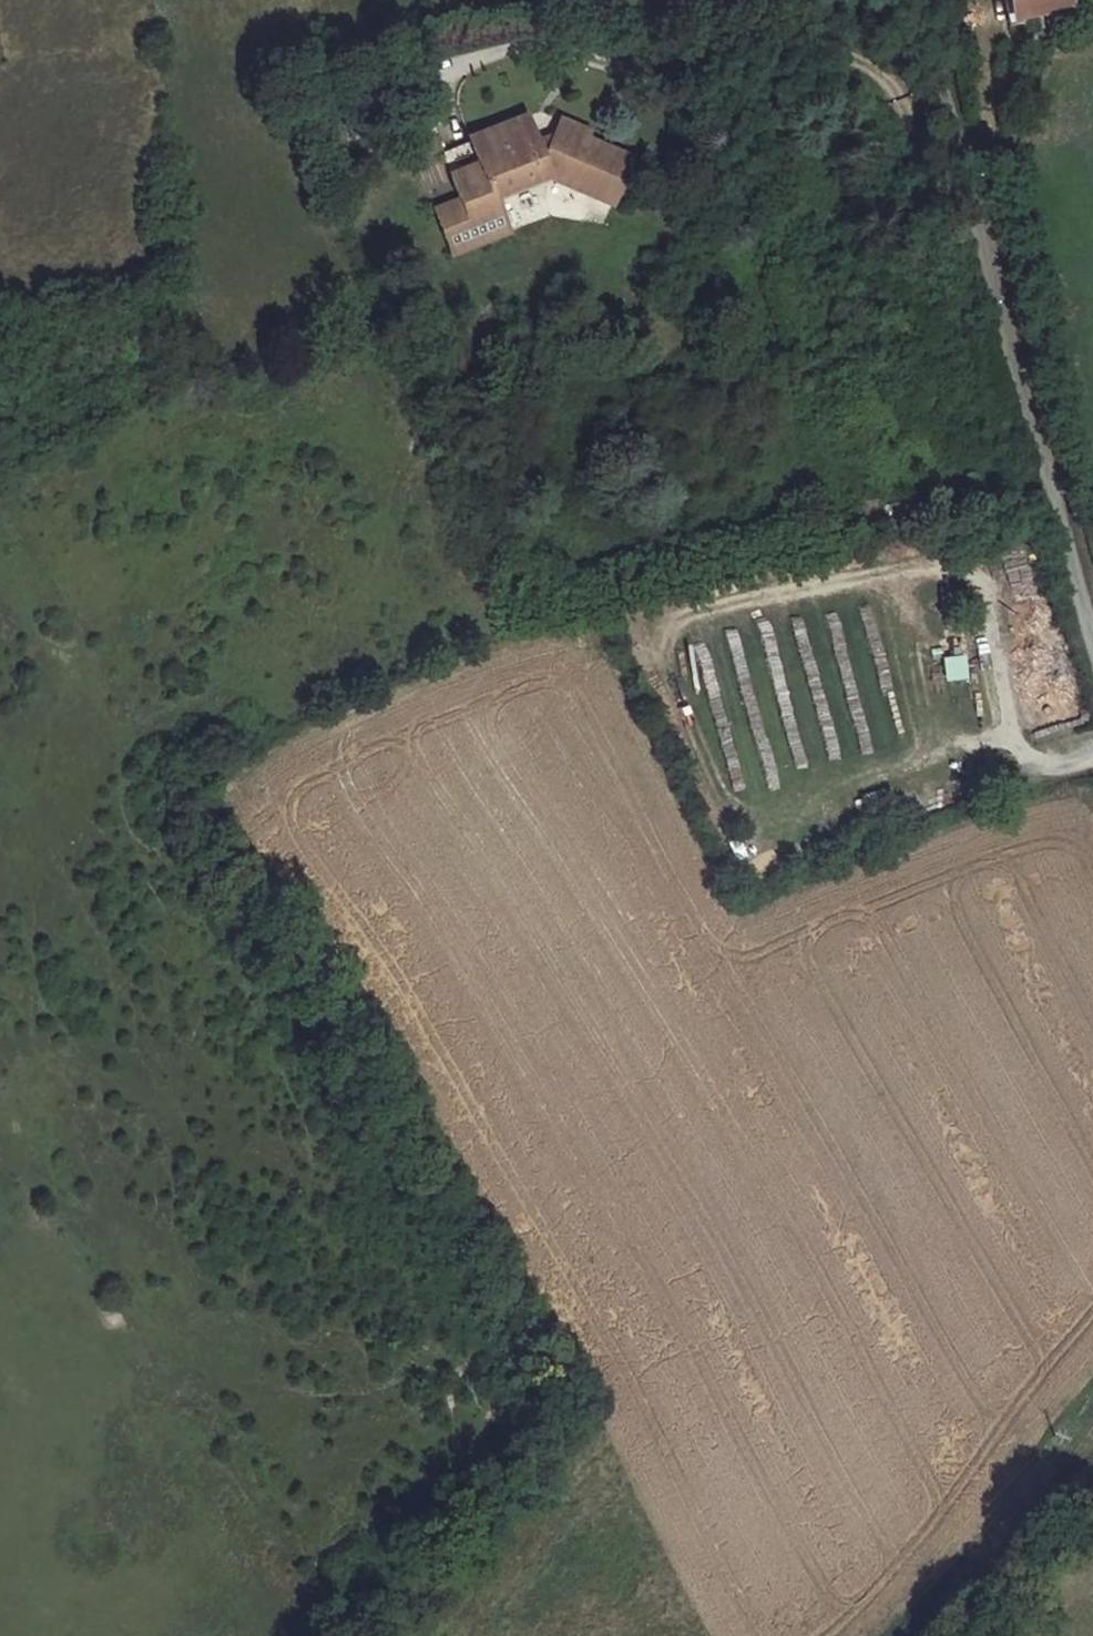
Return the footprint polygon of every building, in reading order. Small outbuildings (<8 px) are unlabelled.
[(1011,17),(1067,4),(1066,0),(1007,0),(1011,17)] [(533,114),(452,147),(470,194),(442,205),(459,251),(520,226),(502,190),(557,168),(616,197),(639,150),(595,132),(596,122),(573,111),(562,126),(562,143),(549,149),(542,133),(533,114)] [(562,126),(542,133),(549,149),(562,143),(562,126)]
